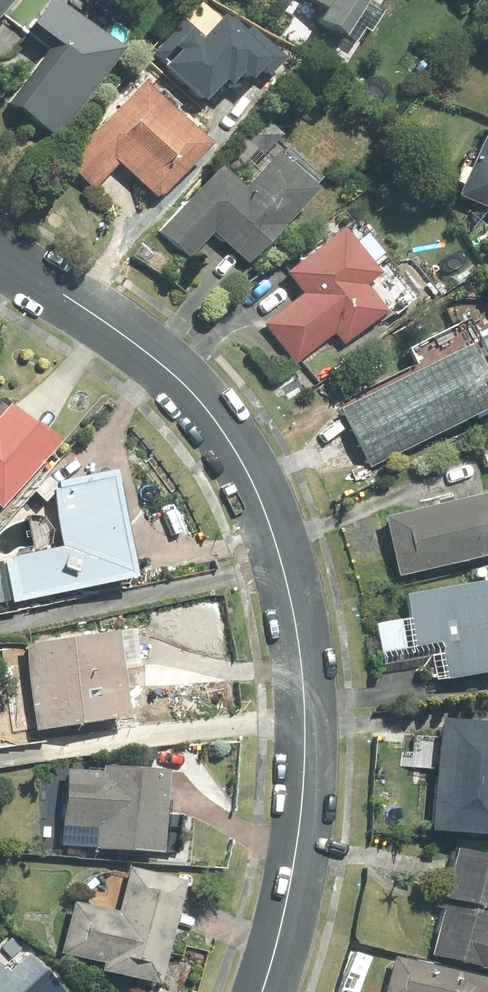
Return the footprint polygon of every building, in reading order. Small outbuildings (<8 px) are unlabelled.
[(115,49),(44,0),(37,0),(16,31),(41,48),(2,104),(52,138),(115,49)] [(316,10),(308,22),(334,37),(337,34),(351,42),(358,30),(364,33),(378,10),(361,0),(300,0),(316,10)] [(202,145),(133,82),(89,131),(86,129),(57,161),(90,191),(113,165),(152,200),(202,145)] [(485,114),(451,196),(487,211),(487,115),(485,114)] [(236,188),(211,167),(156,232),(187,258),(208,233),(245,264),(308,189),(266,154),(236,188)] [(280,272),(298,295),(260,324),(292,364),(329,334),(338,345),(378,313),(356,286),(370,274),(334,229),(280,272)] [(336,409),(367,468),(487,405),(487,399),(459,345),(336,409)] [(49,442),(26,421),(23,425),(0,405),(0,502),(49,442)] [(126,578),(103,471),(46,483),(47,489),(43,490),(55,547),(7,558),(8,561),(0,563),(0,569),(7,604),(126,578)] [(378,517),(393,577),(487,554),(487,490),(378,517)] [(399,595),(403,619),(372,624),(379,664),(401,660),(429,677),(430,682),(487,671),(487,579),(399,595)] [(17,645),(30,731),(121,717),(113,670),(129,667),(123,629),(107,632),(107,631),(17,645)] [(432,719),(423,831),(487,837),(487,724),(432,719)] [(154,853),(158,770),(94,766),(94,772),(61,770),(58,827),(90,829),(89,850),(154,853)] [(446,849),(434,899),(440,900),(426,956),(487,972),(487,927),(486,927),(487,917),(487,859),(446,849)] [(151,985),(175,882),(119,869),(109,911),(68,902),(55,954),(97,964),(95,972),(151,985)] [(21,955),(2,972),(0,970),(0,991),(57,991),(21,955)] [(389,957),(380,991),(481,991),(484,981),(389,957)]
